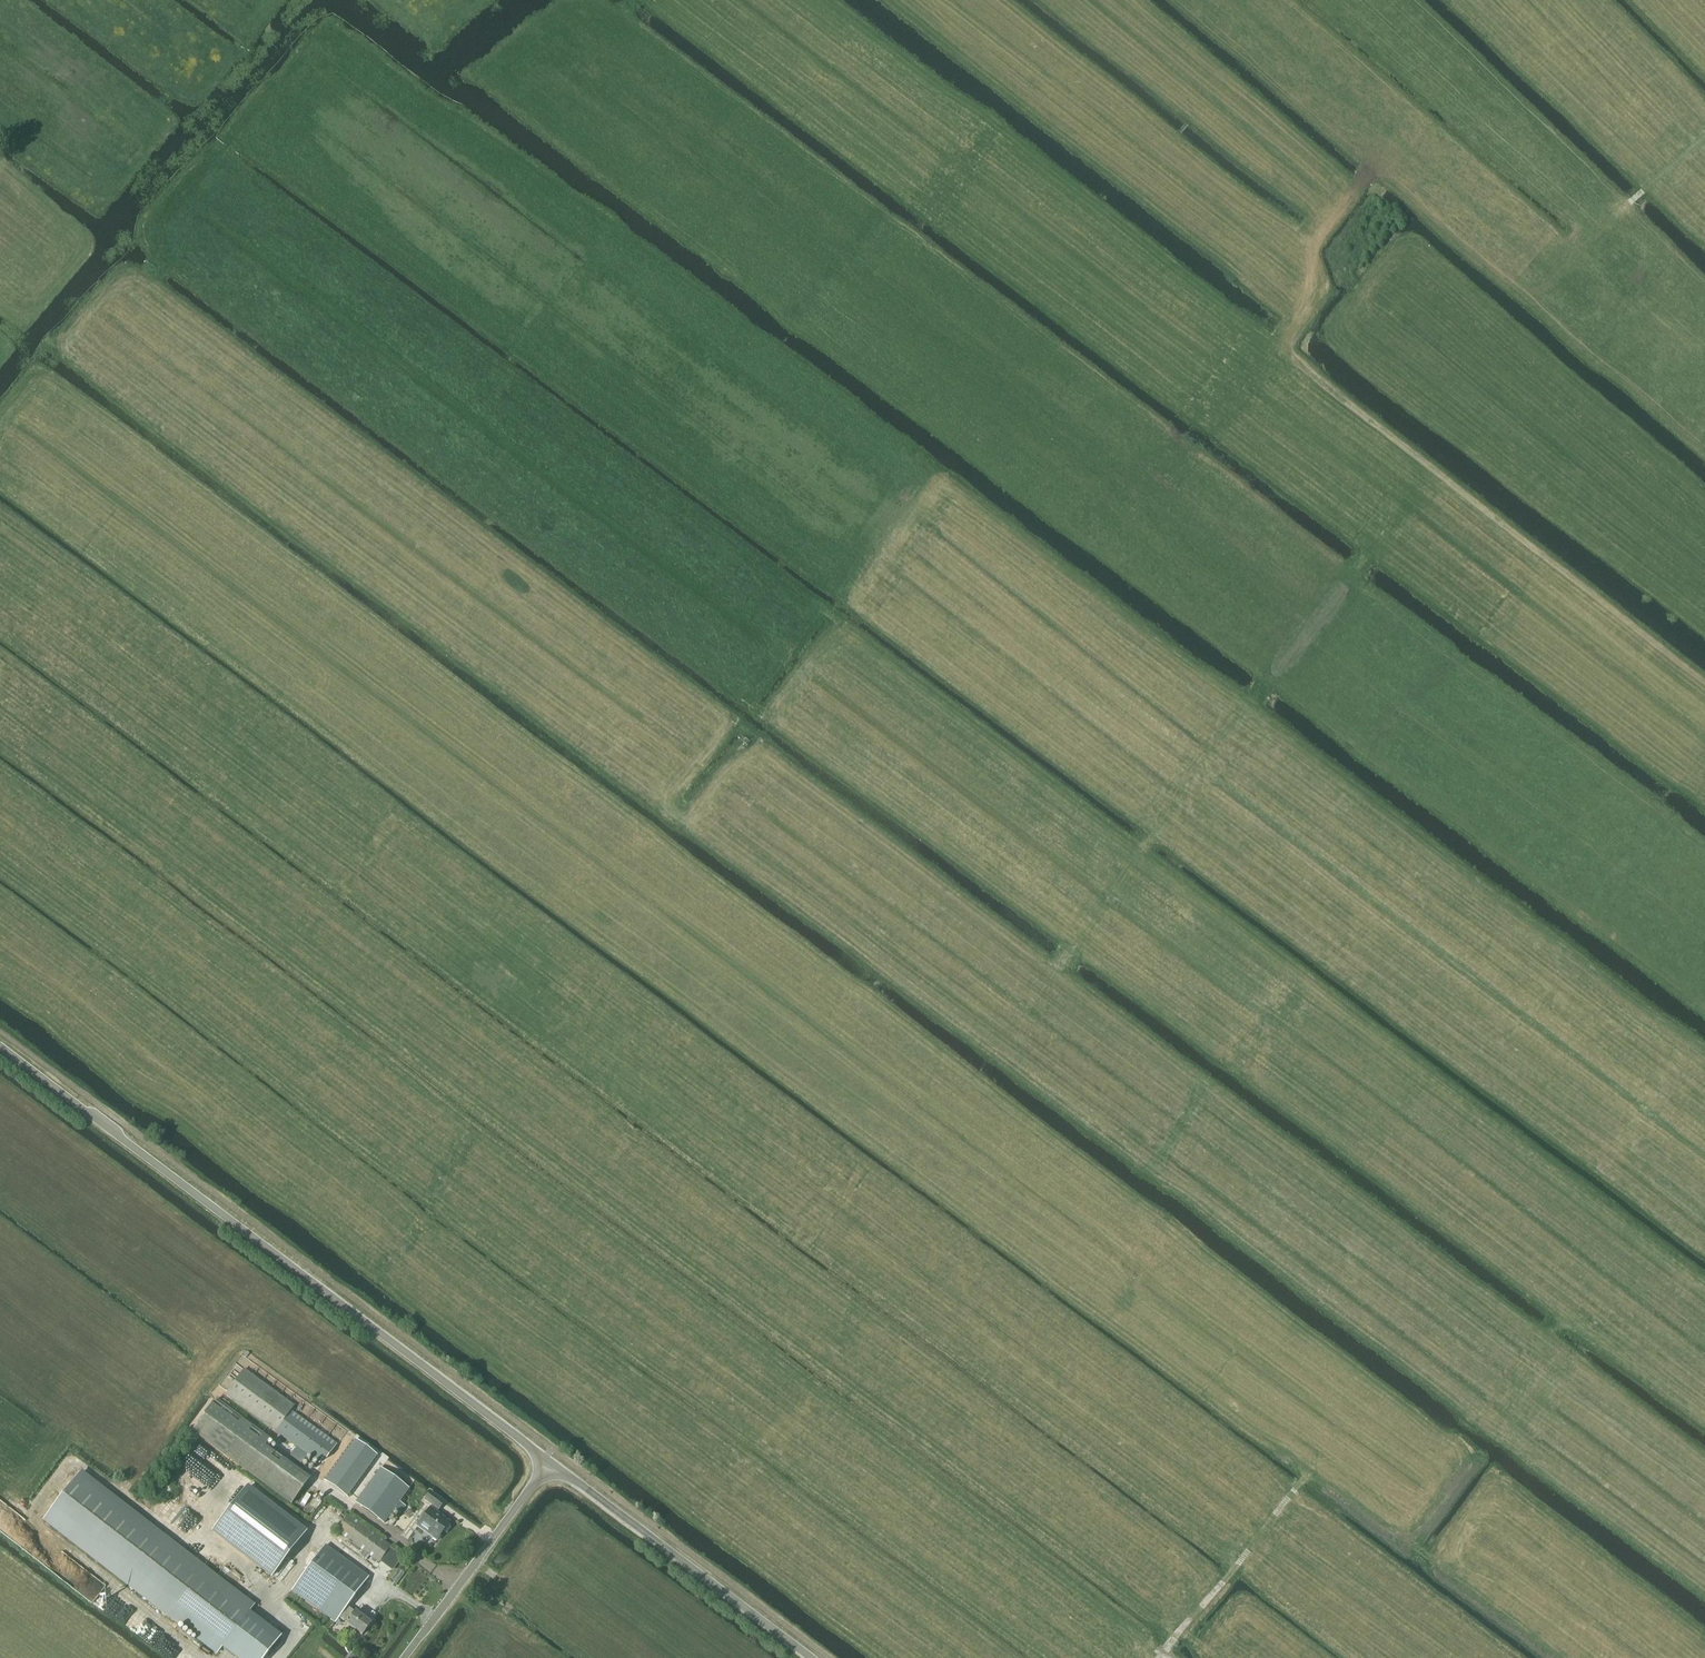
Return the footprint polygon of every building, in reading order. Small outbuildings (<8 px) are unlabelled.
[(227,1393),(225,1396),(296,1447),(289,1457),(301,1465),(307,1456),(319,1464),(323,1457),(326,1459),(335,1446),(336,1446),(289,1412),(293,1406),(243,1370),(231,1387),(227,1393)] [(264,1447),(268,1442),(213,1402),(192,1432),(292,1504),(305,1486),(278,1466),(282,1460),(264,1447)] [(356,1441),(326,1482),(345,1496),(375,1455),(356,1441)] [(80,1473),(45,1520),(217,1653),(221,1648),(235,1657),(264,1657),(281,1637),(262,1622),(249,1612),(253,1607),(80,1473)] [(373,1479),(355,1503),(383,1524),(394,1510),(400,1514),(405,1507),(399,1502),(401,1500),(373,1479)] [(247,1488),(213,1532),(271,1576),(305,1533),(247,1488)] [(432,1505),(417,1525),(437,1540),(450,1522),(436,1512),(444,1501),(431,1492),(429,1494),(425,1500),(432,1505)] [(390,1549),(391,1546),(348,1515),(336,1531),(380,1562),(381,1560),(385,1562),(393,1551),(390,1549)] [(348,1606),(369,1577),(326,1546),(292,1592),(336,1623),(340,1618),(348,1623),(347,1624),(363,1635),(372,1623),(348,1606)]
